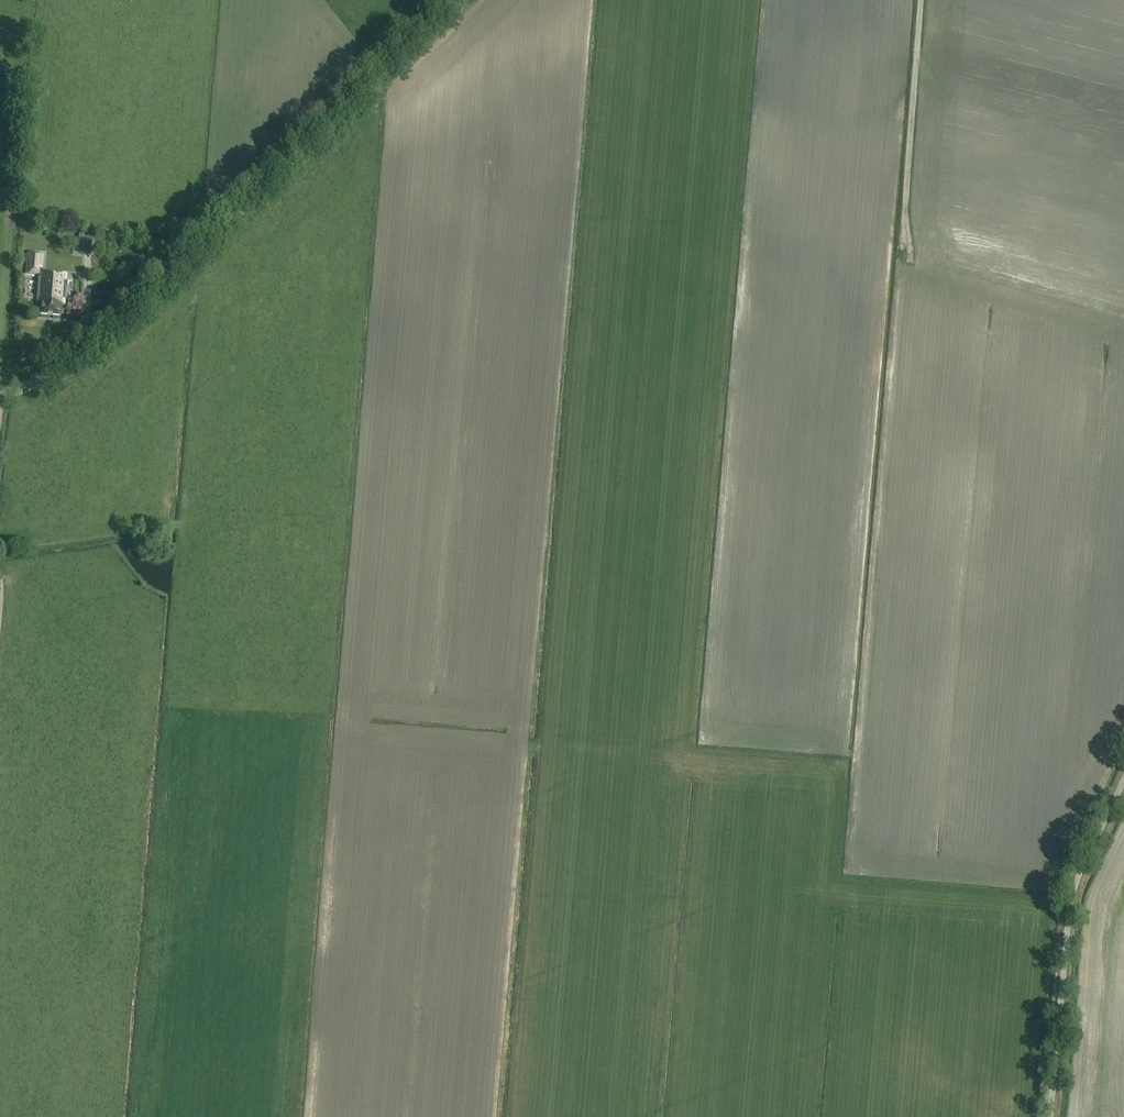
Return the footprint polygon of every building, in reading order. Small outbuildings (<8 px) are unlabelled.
[(73,239),(72,253),(89,255),(90,241),(73,239)] [(26,274),(39,275),(38,294),(39,294),(38,304),(40,304),(39,316),(60,317),(61,305),(64,305),(66,275),(42,273),(42,270),(43,255),(27,254),(26,274)]
